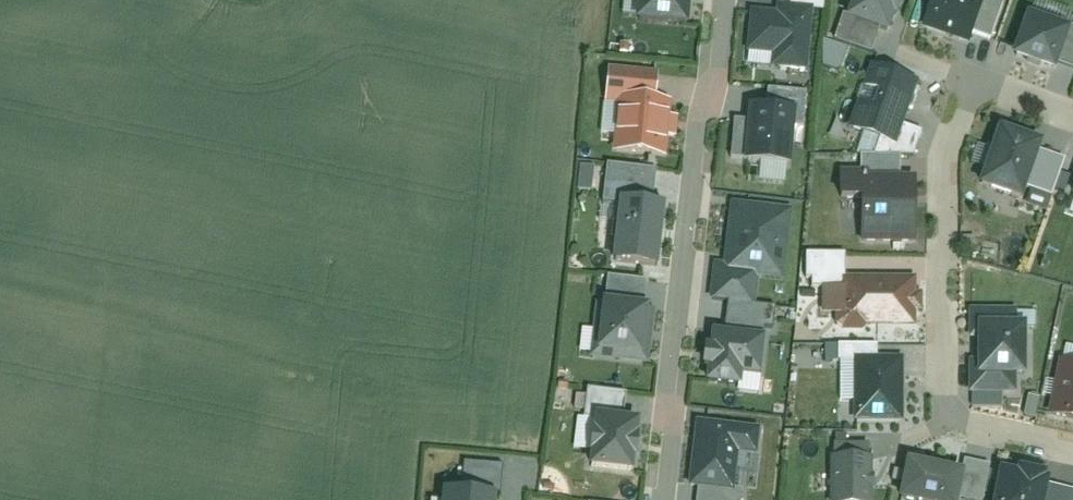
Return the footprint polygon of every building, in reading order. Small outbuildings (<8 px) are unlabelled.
[(639,20),(685,24),(687,0),(641,0),(639,20)] [(843,21),(886,36),(898,0),(850,0),(843,21)] [(1001,0),(934,0),(924,27),(986,49),(1003,1),(1001,0)] [(769,71),(808,75),(814,12),(775,8),(774,15),(750,12),(746,53),(771,55),(769,71)] [(1030,17),(1016,58),(1062,73),(1072,40),(1072,32),(1030,17)] [(916,84),(866,69),(846,135),(896,151),(916,84)] [(659,73),(610,70),(604,148),(645,168),(668,163),(672,110),(657,109),(659,73)] [(745,86),(742,103),(758,106),(761,88),(745,86)] [(745,165),(792,170),(797,115),(750,111),(745,165)] [(1038,144),(995,129),(975,187),(1019,201),(1038,144)] [(584,190),(588,168),(577,165),(572,188),(584,190)] [(617,270),(662,275),(668,213),(655,211),(658,173),(609,169),(604,224),(621,226),(617,270)] [(914,171),(859,173),(861,243),(917,240),(914,171)] [(789,208),(729,199),(717,277),(777,285),(789,208)] [(925,276),(853,275),(852,322),(924,323),(925,276)] [(654,312),(599,306),(592,360),(647,367),(654,312)] [(1033,320),(987,322),(989,374),(1035,373),(1033,320)] [(758,340),(709,337),(706,394),(754,397),(758,340)] [(911,351),(861,353),(863,422),(914,420),(911,351)] [(1072,355),(1057,414),(1072,418),(1072,355)] [(628,396),(587,392),(582,455),(595,456),(593,481),(638,485),(643,423),(625,421),(628,396)] [(761,432),(696,426),(690,493),(736,497),(739,462),(758,463),(761,432)] [(838,450),(841,499),(882,499),(879,448),(838,450)] [(915,452),(906,499),(968,499),(975,464),(915,452)] [(1014,470),(1007,499),(1053,499),(1058,479),(1014,470)] [(501,473),(466,471),(465,485),(442,483),(441,499),(499,499),(501,473)]
